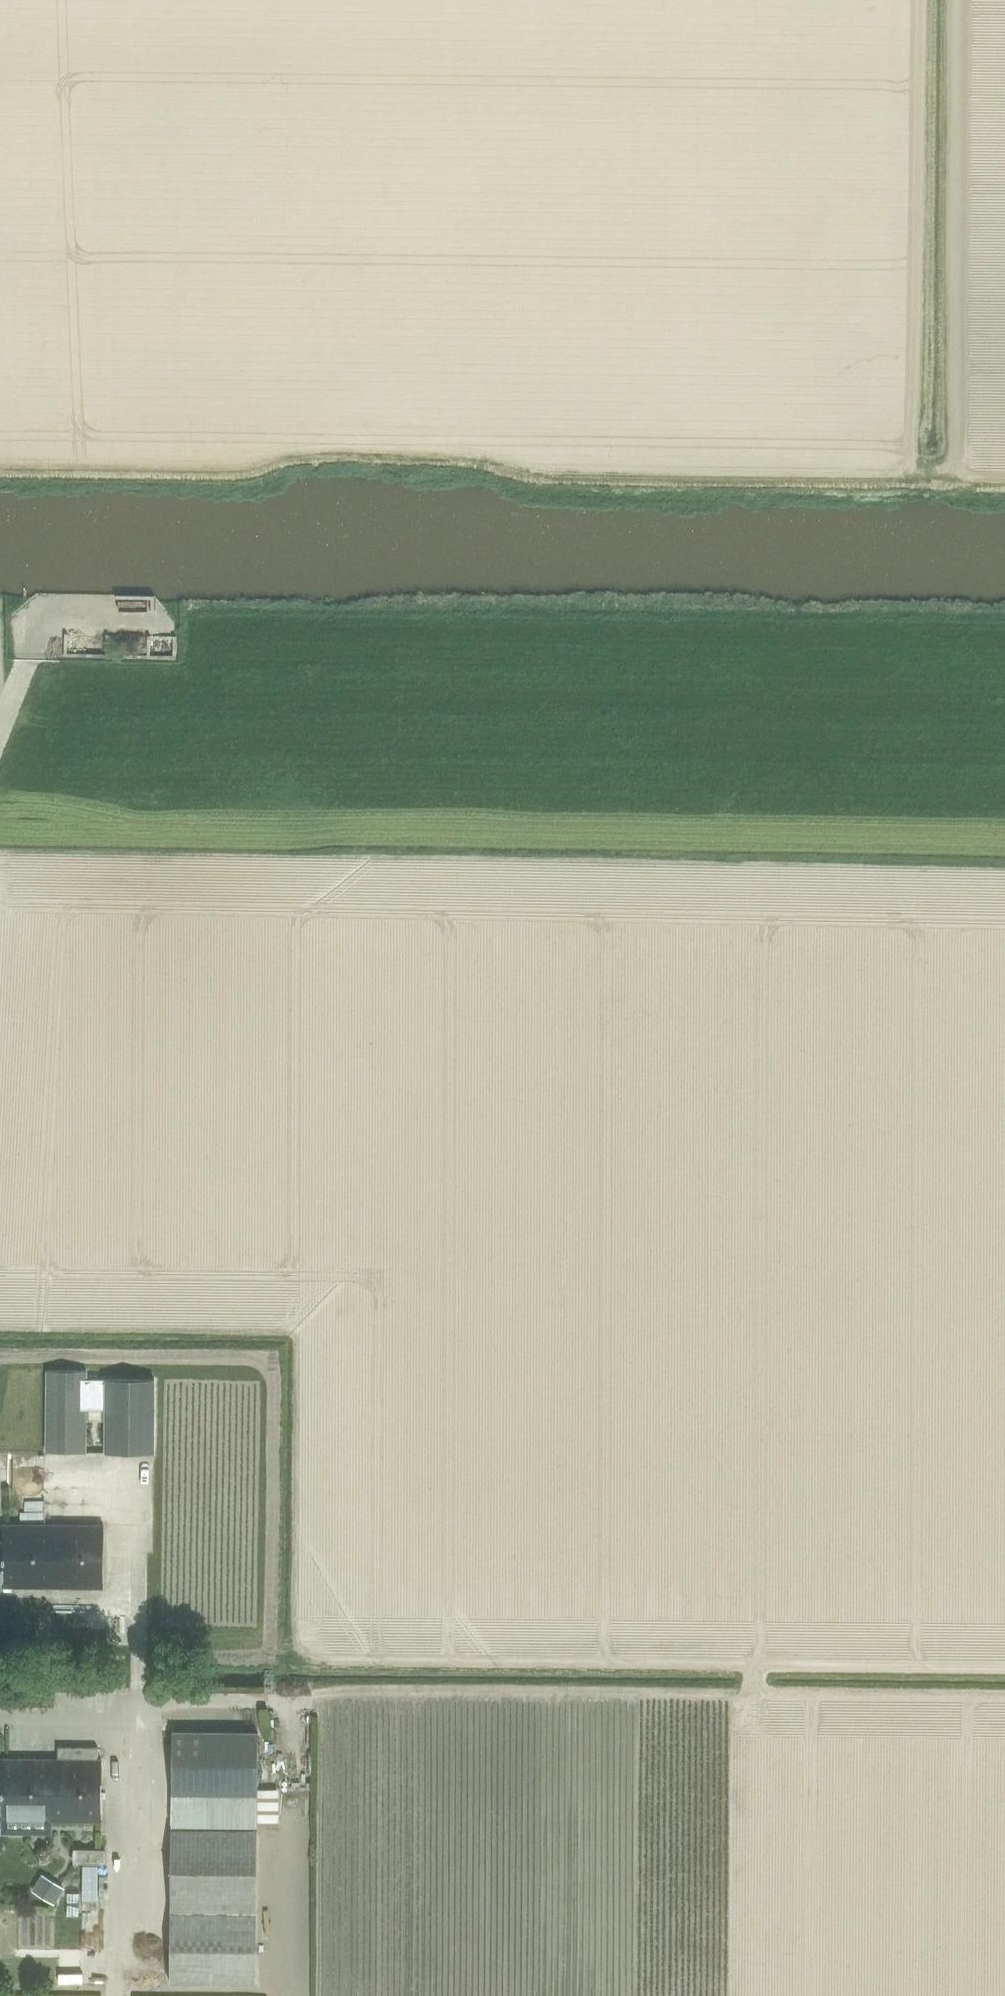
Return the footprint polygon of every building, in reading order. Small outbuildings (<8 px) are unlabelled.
[(87,1379),(87,1370),(46,1370),(46,1453),(86,1454),(86,1409),(104,1409),(104,1379),(87,1379)] [(155,1453),(155,1379),(104,1379),(104,1409),(104,1453),(155,1453)] [(103,1526),(3,1526),(2,1541),(0,1541),(0,1579),(2,1579),(2,1586),(102,1586),(103,1526)] [(6,1727),(4,1746),(15,1748),(18,1729),(6,1727)] [(257,1789),(257,1731),(172,1730),(171,1824),(278,1824),(278,1789),(257,1789)] [(51,1820),(99,1820),(99,1822),(100,1822),(101,1759),(97,1759),(97,1747),(57,1747),(57,1759),(1,1759),(1,1775),(0,1775),(0,1813),(0,1831),(0,1834),(51,1835),(51,1820)] [(256,1827),(171,1827),(171,1981),(256,1981),(256,1827)] [(284,1862),(294,1861),(293,1841),(284,1841),(284,1862)] [(75,1849),(75,1860),(104,1861),(105,1849),(75,1849)] [(36,1868),(26,1885),(51,1899),(61,1882),(36,1868)]
